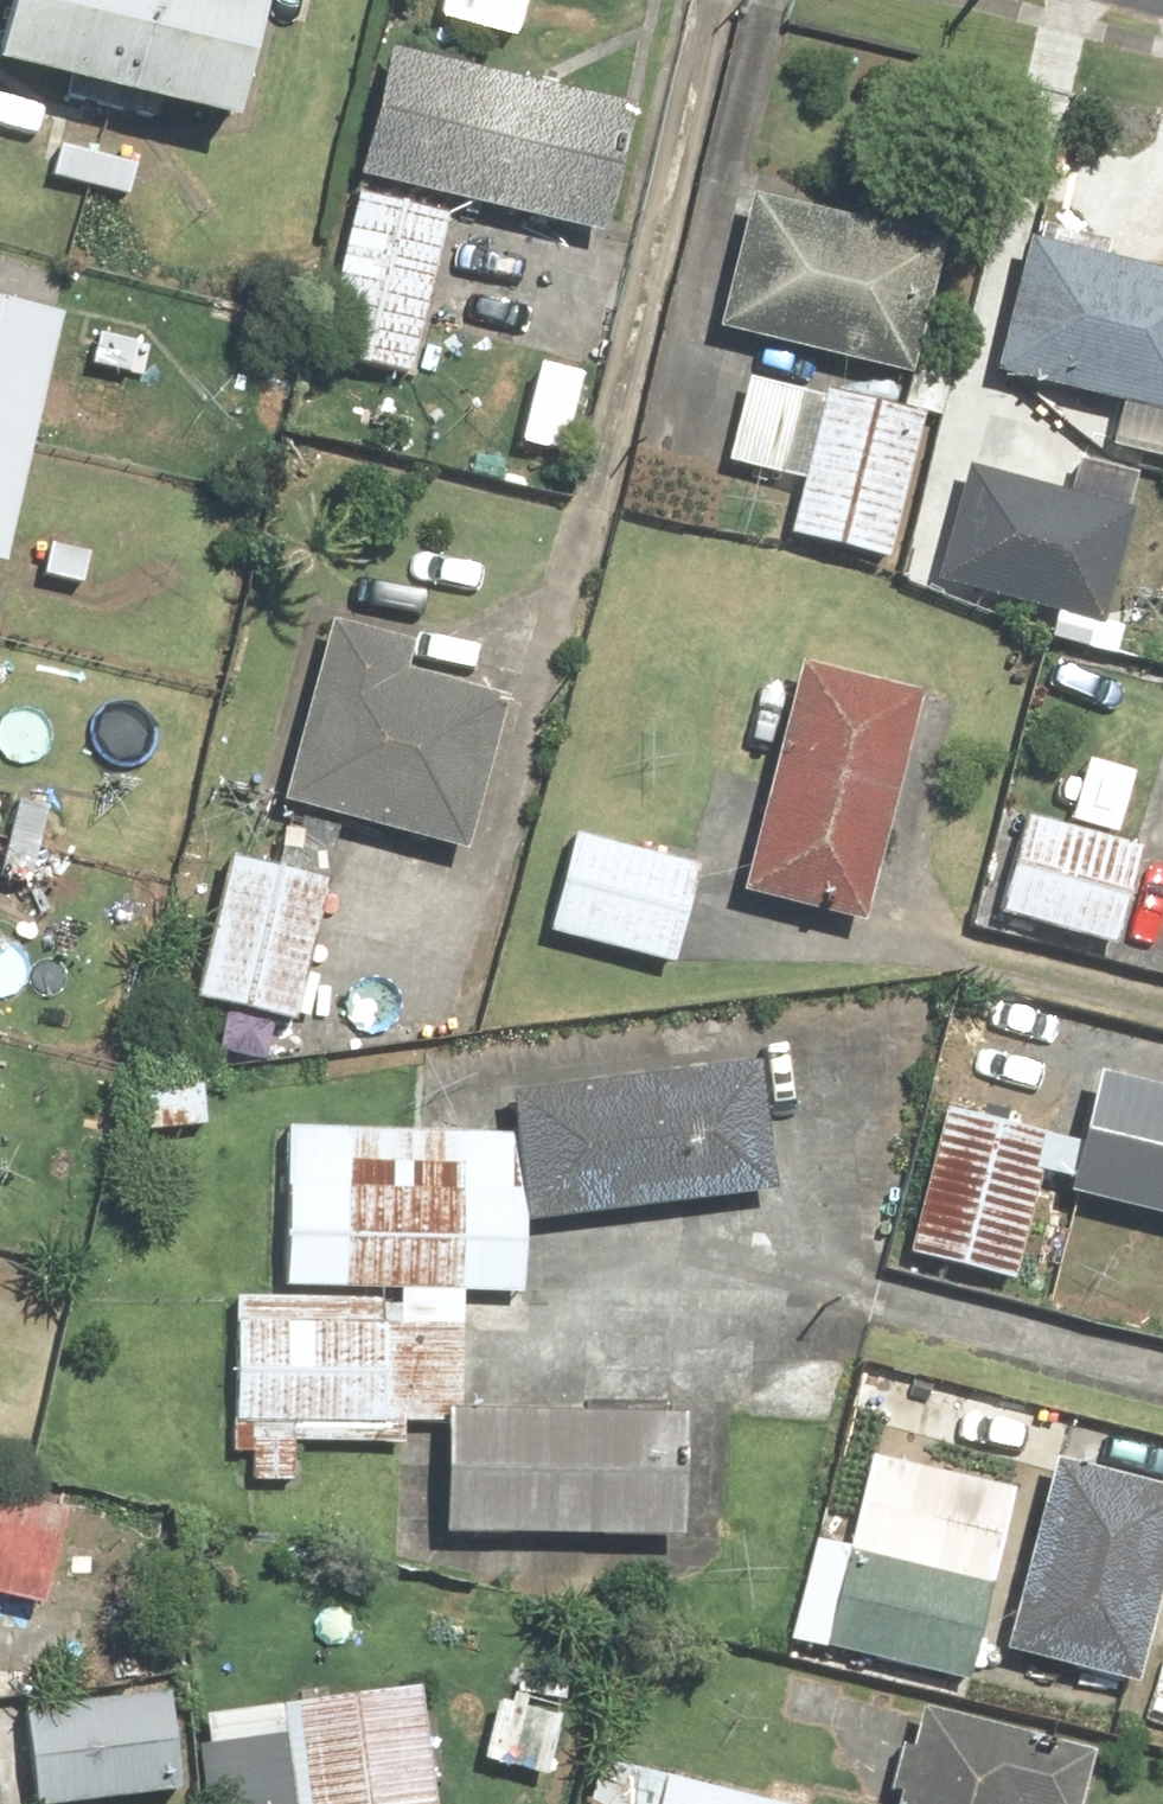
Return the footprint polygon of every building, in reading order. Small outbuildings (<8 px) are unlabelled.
[(217,137),(249,12),(204,0),(0,0),(0,82),(217,137)] [(379,50),(348,181),(593,239),(623,108),(379,50)] [(52,147),(44,184),(130,204),(138,167),(52,147)] [(401,387),(438,213),(343,193),(306,367),(401,387)] [(739,197),(706,332),(900,379),(932,243),(739,197)] [(1098,449),(1162,465),(1162,277),(1021,241),(987,375),(1109,407),(1098,449)] [(43,330),(0,321),(0,525),(43,330)] [(910,416),(737,380),(718,469),(791,485),(779,541),(880,562),(910,416)] [(1048,492),(956,468),(925,584),(1051,617),(1043,647),(1093,660),(1139,487),(1055,466),(1048,492)] [(402,645),(315,622),(266,805),(452,856),(495,699),(395,672),(402,645)] [(915,696),(787,662),(726,892),(854,926),(915,696)] [(1013,814),(986,919),(1108,951),(1135,846),(1013,814)] [(560,831),(533,933),(665,967),(692,866),(560,831)] [(322,885),(223,858),(183,1000),(283,1027),(322,885)] [(275,1297),(223,1296),(222,1453),(244,1453),(244,1481),(291,1481),(291,1444),(397,1444),(398,1419),(455,1419),(455,1299),(511,1300),(511,1228),(767,1194),(750,1066),(488,1101),(493,1137),(276,1136),(275,1297)] [(1052,1195),(1162,1223),(1162,1092),(1083,1072),(1052,1195)] [(115,1081),(119,1125),(187,1119),(183,1076),(115,1081)] [(1005,1287),(1044,1139),(935,1110),(896,1258),(1005,1287)] [(430,1422),(427,1538),(667,1545),(670,1429),(430,1422)] [(1162,1547),(1162,1496),(1040,1468),(996,1661),(1129,1692),(1162,1547)] [(0,1494),(0,1607),(35,1614),(41,1585),(59,1507),(0,1494)] [(128,1523),(59,1507),(41,1585),(110,1601),(128,1523)] [(802,1538),(779,1644),(963,1685),(996,1535),(898,1513),(888,1558),(802,1538)] [(406,1686),(190,1715),(202,1803),(422,1803),(406,1686)] [(489,1690),(468,1765),(540,1784),(560,1709),(489,1690)] [(12,1710),(23,1803),(98,1803),(171,1795),(159,1693),(12,1710)] [(909,1708),(887,1803),(1071,1803),(1084,1749),(909,1708)] [(578,1803),(800,1803),(801,1803),(588,1757),(578,1803)]
